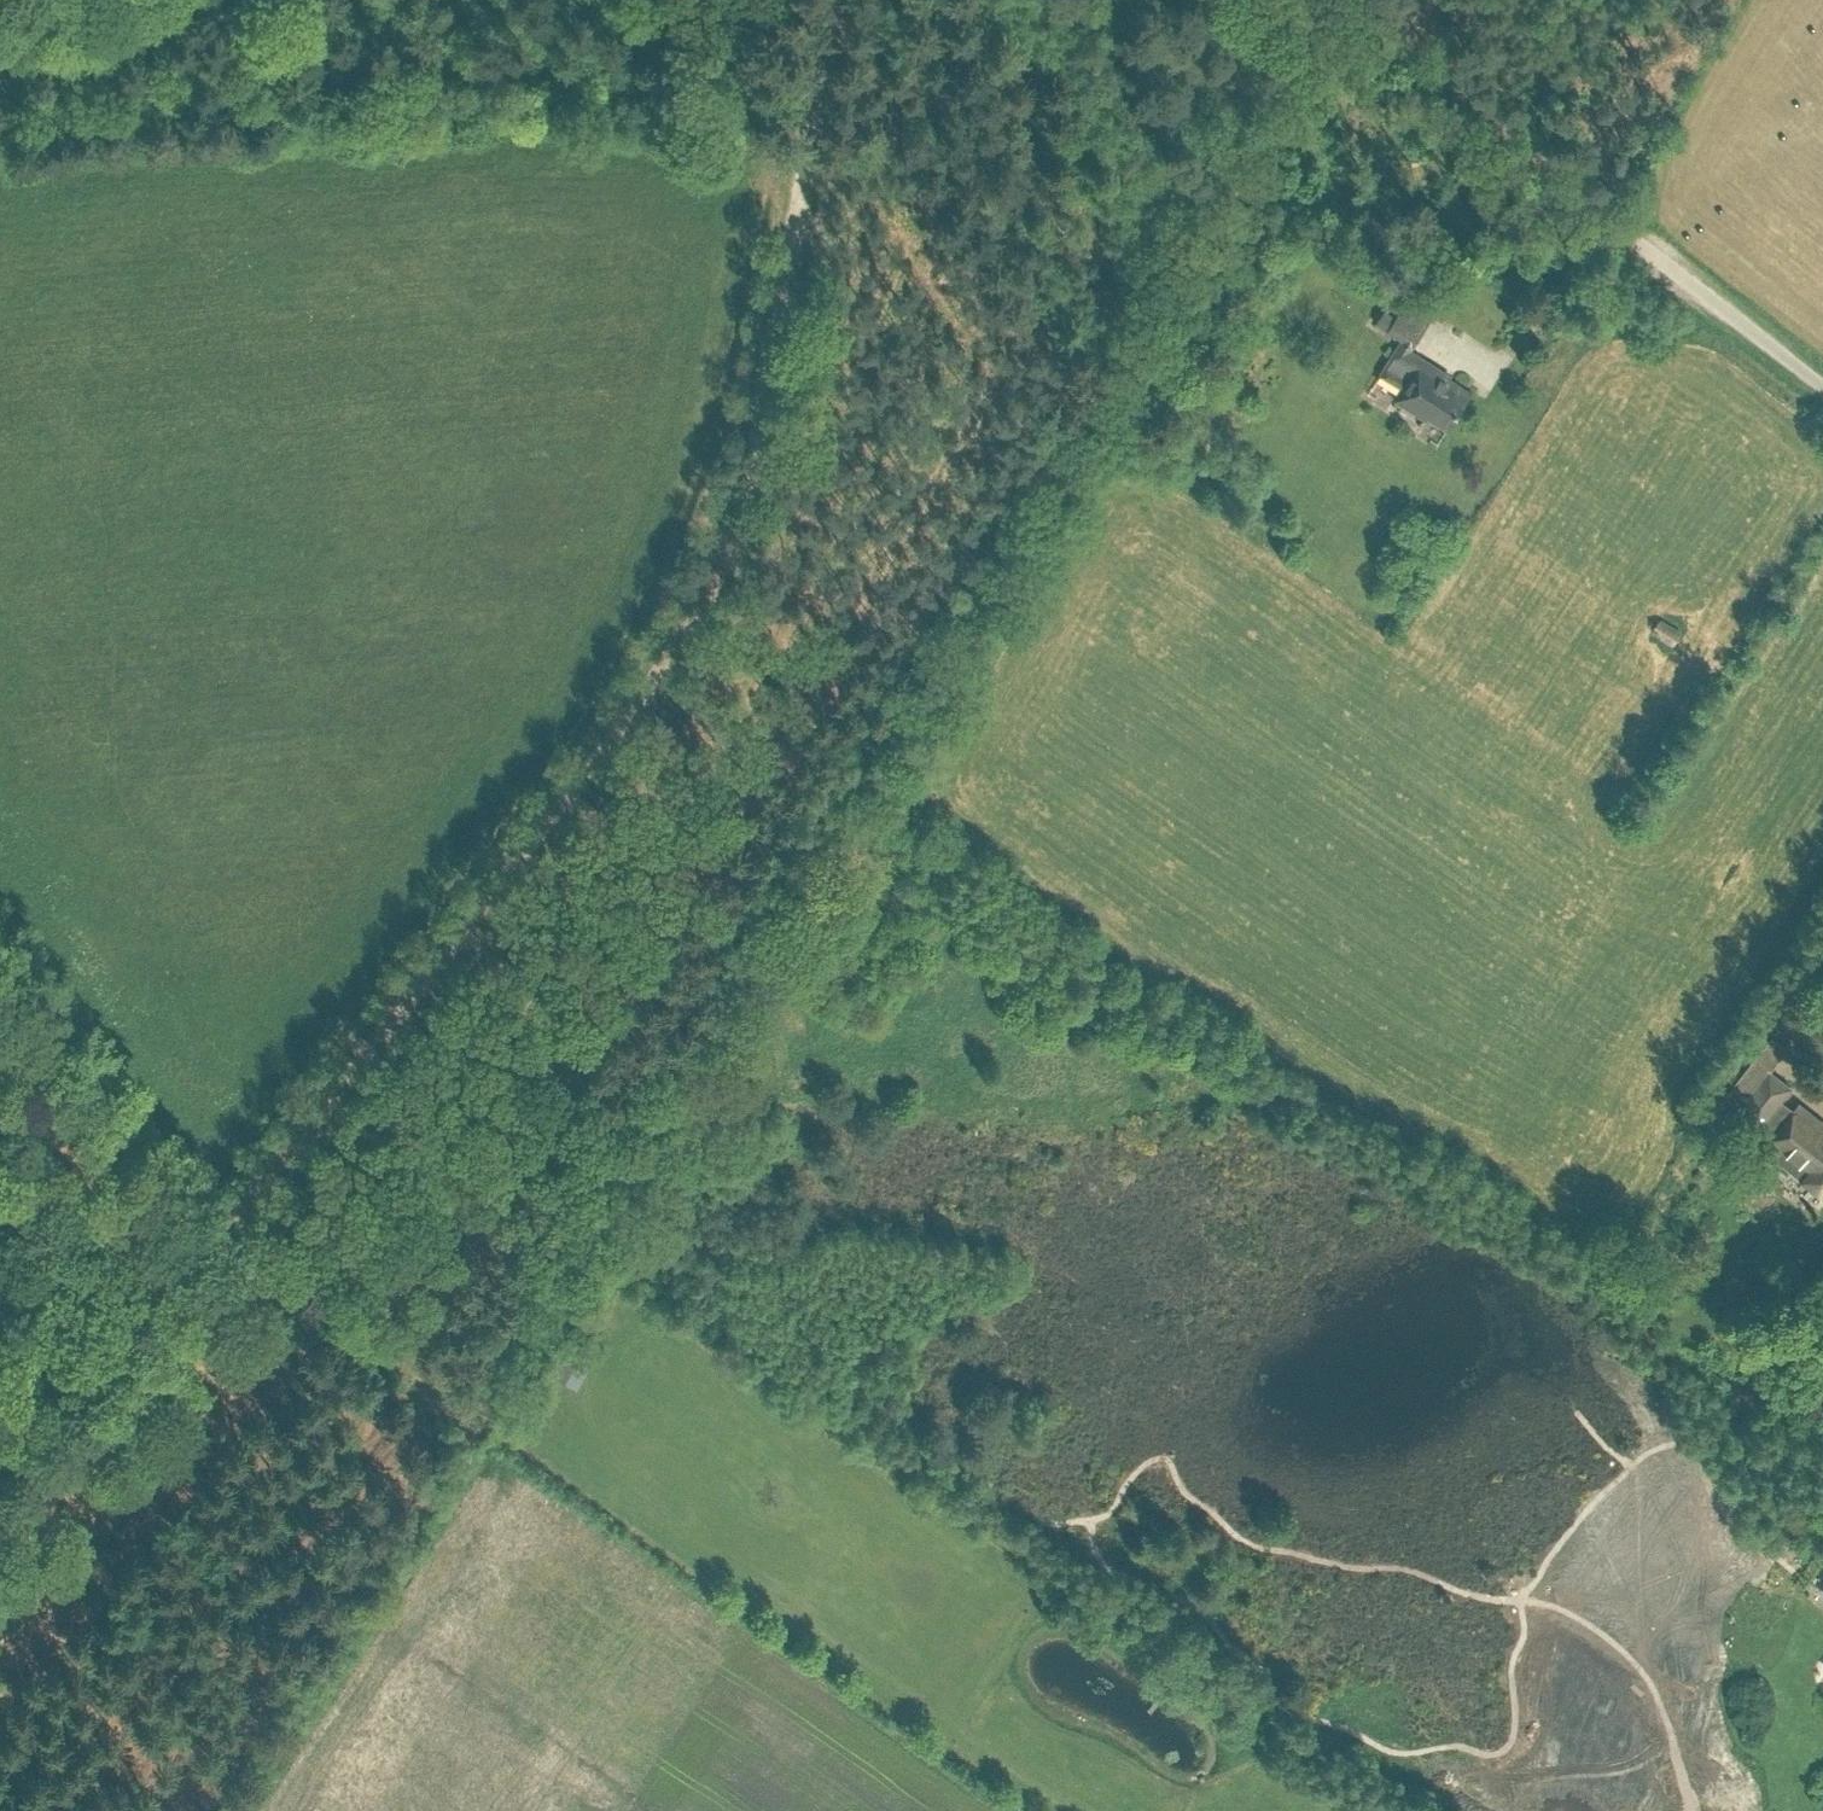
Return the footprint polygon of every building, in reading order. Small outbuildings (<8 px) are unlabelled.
[(1419,307),(1407,299),(1397,315),(1433,338),(1454,305),(1430,290),(1419,307)] [(1383,363),(1384,363),(1375,378),(1397,391),(1394,397),(1423,416),(1425,413),(1444,426),(1468,390),(1441,372),(1443,370),(1409,347),(1420,331),(1396,315),(1395,316),(1383,308),(1375,323),(1400,338),(1392,350),(1383,363)] [(1658,615),(1653,623),(1648,632),(1671,645),(1681,628),(1658,615)] [(1767,1067),(1767,1068),(1753,1057),(1720,1098),(1768,1136),(1760,1145),(1820,1194),(1822,1190),(1822,1134),(1784,1103),(1782,1105),(1779,1102),(1782,1098),(1781,1097),(1790,1085),(1767,1067)]
